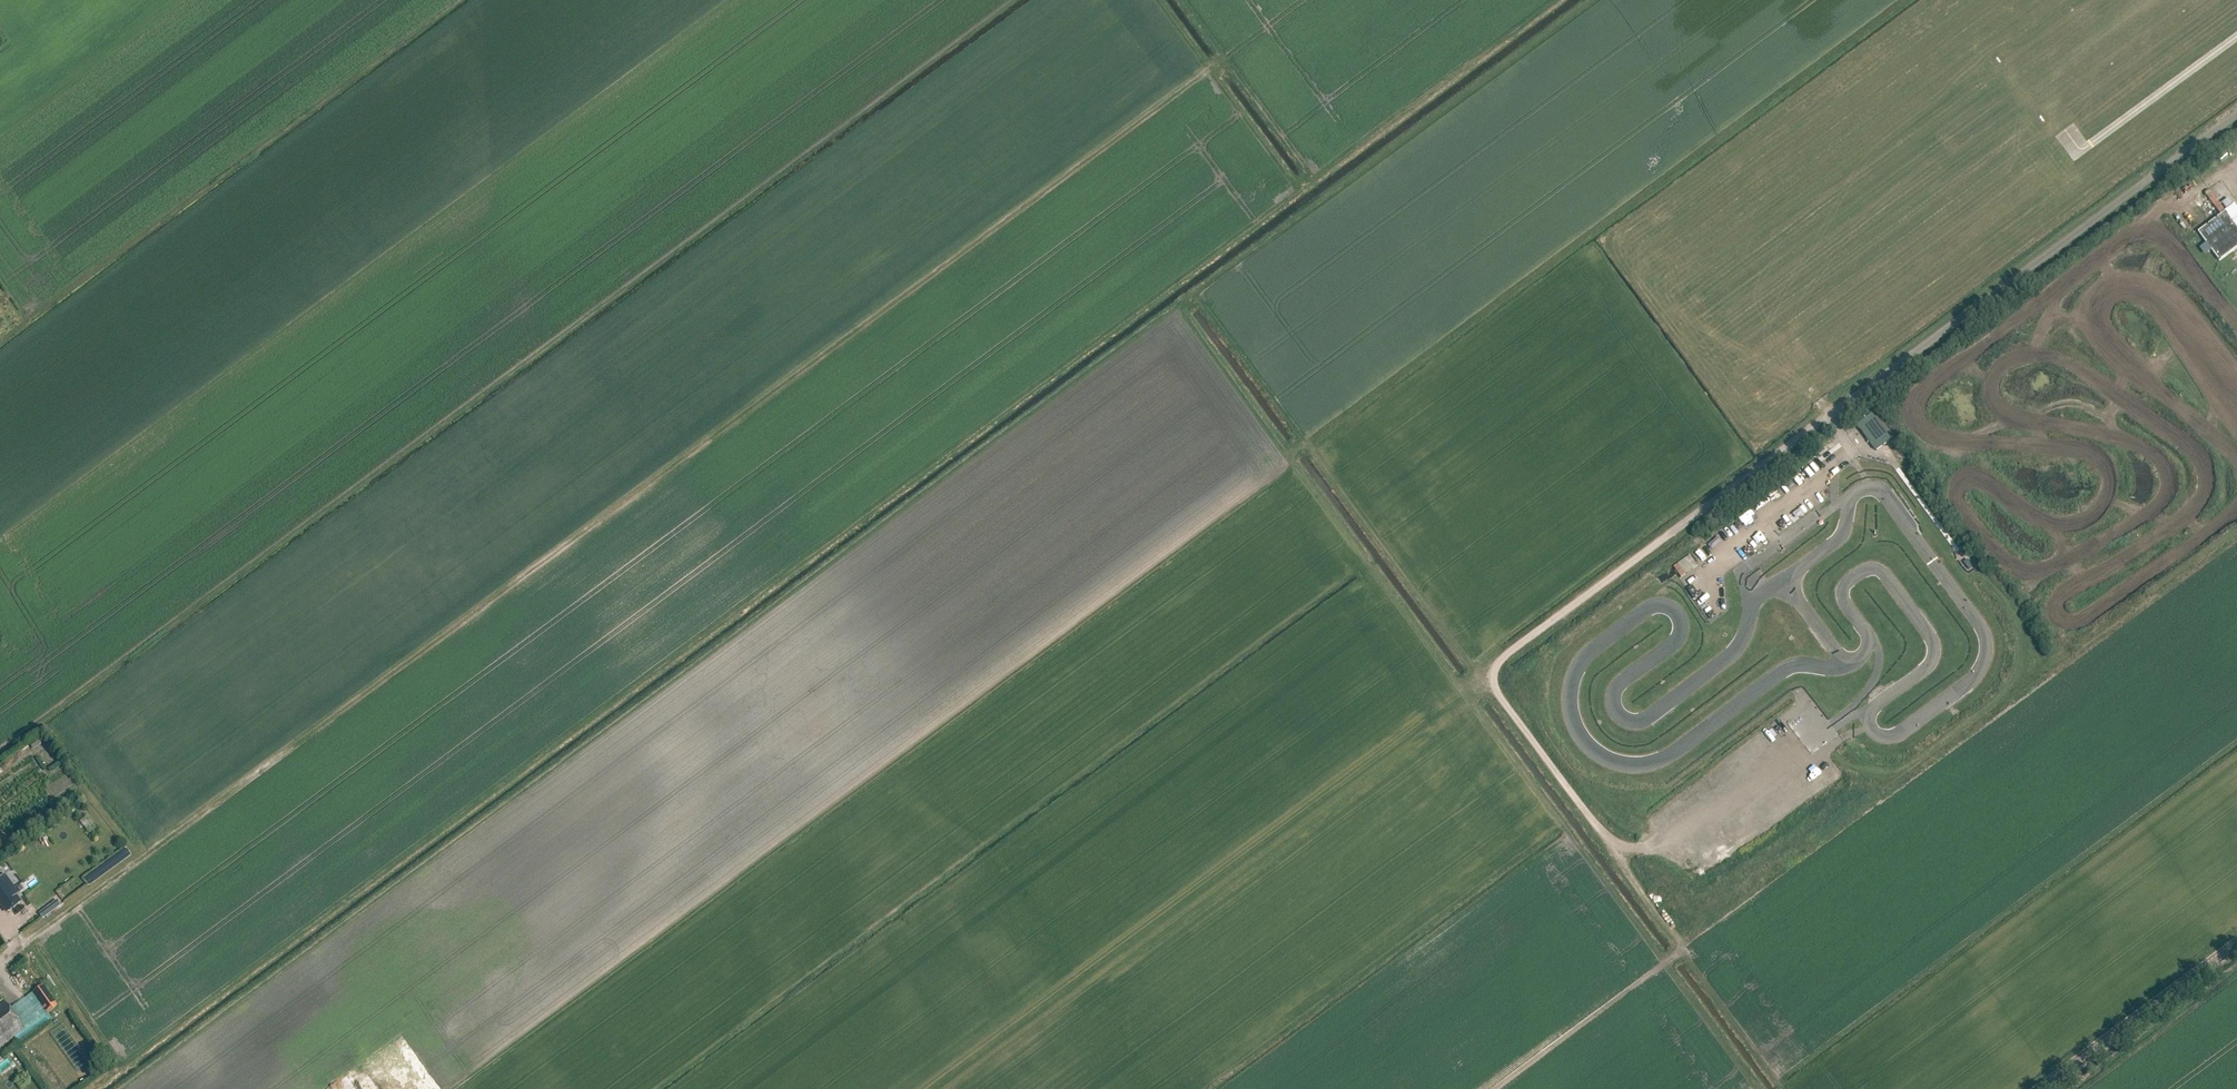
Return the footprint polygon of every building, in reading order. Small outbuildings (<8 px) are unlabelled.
[(2226,213),(2198,233),(2219,262),(2236,249),(2236,229),(2226,213)] [(1890,441),(1872,416),(1857,426),(1876,452),(1884,446),(1890,441)] [(1690,556),(1673,567),(1681,578),(1697,567),(1690,556)] [(16,896),(19,894),(5,875),(0,879),(0,906),(6,914),(21,903),(16,896)] [(42,920),(60,907),(57,901),(39,914),(42,920)] [(32,993),(47,1015),(58,1008),(43,986),(32,993)] [(0,1004),(0,1047),(1,1048),(25,1031),(4,1002),(0,1004)]
